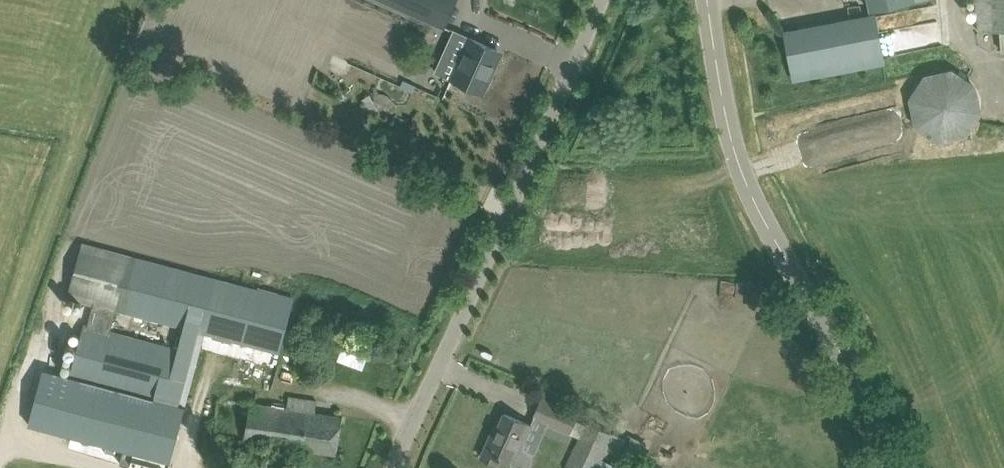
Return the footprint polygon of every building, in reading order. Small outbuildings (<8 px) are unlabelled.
[(870,11),(918,0),(867,0),(870,11)] [(978,32),(999,30),(1001,51),(1003,51),(1003,0),(975,0),(978,32)] [(794,80),(814,76),(885,63),(875,14),(785,31),(794,80)] [(452,79),(465,84),(483,92),(490,76),(487,74),(498,50),(470,37),(452,79)] [(977,84),(951,68),(924,74),(908,98),(914,126),(938,142),(966,136),(982,112),(977,84)] [(416,83),(403,78),(401,84),(414,89),(416,83)] [(29,424),(124,449),(120,463),(139,467),(169,467),(205,333),(279,352),(281,347),(292,306),(295,295),(82,239),(67,297),(115,309),(182,326),(177,345),(85,321),(70,376),(43,369),(29,424)] [(306,310),(292,306),(281,347),(295,350),(299,333),(301,333),(305,319),(303,319),(306,310)] [(569,435),(570,434),(576,420),(578,415),(543,399),(534,419),(569,435)] [(250,402),(244,441),(336,455),(342,416),(250,402)] [(523,421),(505,413),(495,436),(491,434),(481,456),(498,464),(501,457),(506,460),(513,463),(513,466),(521,467),(531,467),(534,452),(521,447),(531,425),(523,421)] [(586,422),(578,438),(564,467),(598,467),(602,460),(614,434),(586,422)]
